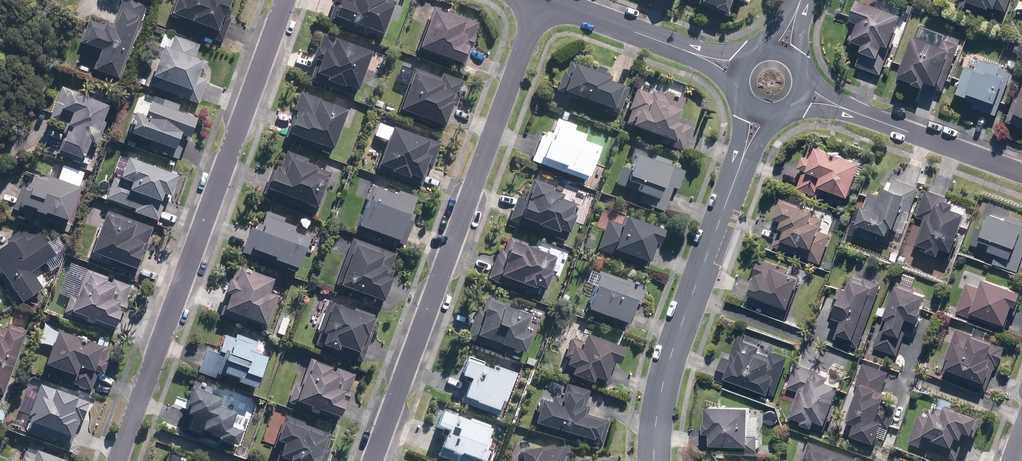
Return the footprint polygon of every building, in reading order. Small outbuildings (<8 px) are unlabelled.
[(84,42),(104,50),(97,68),(122,77),(150,3),(142,0),(123,0),(112,28),(93,20),(84,42)] [(173,22),(222,39),(236,0),(181,0),(173,22)] [(330,19),(382,37),(396,0),(337,0),(330,19)] [(701,1),(728,12),(733,0),(702,0),(701,1)] [(882,74),(894,48),(897,49),(910,16),(872,0),(864,0),(856,19),(862,21),(856,39),(868,43),(865,50),(859,64),(882,74)] [(1006,10),(1010,0),(971,0),(993,9),(995,5),(1006,10)] [(466,19),(467,17),(436,6),(422,45),(465,60),(471,44),(472,40),(478,24),(466,19)] [(914,82),(927,87),(931,80),(945,86),(948,79),(952,81),(967,42),(919,24),(900,75),(915,80),(914,82)] [(327,33),(311,78),(357,94),(373,49),(327,33)] [(200,46),(172,35),(157,76),(158,76),(154,87),(199,105),(215,65),(196,58),(200,46)] [(972,93),(1001,104),(1014,68),(972,54),(958,93),(970,97),(972,93)] [(566,68),(566,70),(564,69),(559,87),(560,88),(558,96),(619,115),(628,87),(621,85),(622,83),(610,79),(612,74),(605,72),(607,67),(598,64),(597,68),(575,60),(574,62),(570,61),(568,68),(566,68)] [(455,91),(458,92),(463,78),(443,71),(440,76),(415,67),(400,107),(425,116),(446,124),(455,99),(453,98),(455,91)] [(51,119),(69,126),(59,150),(86,160),(95,136),(98,137),(110,105),(64,87),(51,119)] [(631,107),(626,122),(671,137),(669,145),(684,150),(691,126),(676,121),(681,106),(651,97),(652,92),(637,87),(631,107)] [(305,90),(290,132),(333,147),(348,106),(305,90)] [(151,101),(147,113),(138,110),(130,132),(177,149),(183,133),(192,136),(198,117),(151,101)] [(394,123),(393,126),(380,121),(375,135),(388,140),(380,162),(392,167),(392,168),(410,175),(411,172),(425,177),(429,166),(431,167),(440,142),(430,138),(431,137),(394,123)] [(586,134),(558,123),(553,135),(542,131),(532,158),(586,179),(600,144),(585,139),(586,134)] [(814,143),(799,187),(819,193),(821,186),(854,196),(866,160),(814,143)] [(637,189),(668,200),(673,186),(678,188),(686,167),(638,150),(628,177),(640,181),(637,189)] [(285,151),(270,194),(317,211),(332,168),(285,151)] [(179,174),(125,156),(110,201),(164,219),(179,174)] [(46,229),(51,213),(70,219),(85,174),(60,166),(56,177),(32,169),(15,219),(46,229)] [(911,214),(921,187),(888,175),(882,194),(872,191),(861,221),(893,232),(894,228),(899,230),(905,212),(911,214)] [(527,195),(519,192),(509,219),(555,235),(558,228),(566,231),(577,202),(564,197),(567,189),(534,177),(527,195)] [(377,184),(362,222),(406,239),(420,200),(377,184)] [(961,200),(928,187),(916,214),(925,218),(916,240),(932,246),(931,248),(943,253),(946,246),(954,249),(968,212),(958,208),(961,200)] [(827,212),(782,196),(777,215),(788,219),(784,230),(780,228),(774,245),(823,261),(833,231),(822,228),(827,212)] [(308,239),(292,234),(297,221),(267,210),(263,223),(256,221),(245,251),(298,270),(308,239)] [(154,225),(109,211),(96,252),(141,266),(154,225)] [(993,211),(988,231),(977,227),(972,241),(999,251),(995,262),(1018,271),(1021,260),(1021,222),(993,211)] [(665,227),(627,214),(623,224),(608,219),(598,247),(626,257),(628,252),(649,259),(656,239),(660,241),(665,227)] [(36,270),(57,258),(40,231),(0,254),(0,261),(7,273),(6,273),(23,300),(46,286),(36,270)] [(506,284),(509,277),(535,286),(537,281),(546,284),(557,252),(510,235),(505,249),(499,247),(489,278),(506,284)] [(397,251),(354,237),(339,281),(382,296),(397,251)] [(785,267),(760,258),(746,300),(758,305),(761,296),(793,307),(806,269),(786,262),(785,267)] [(222,311),(266,327),(279,293),(269,290),(274,276),(240,263),(235,277),(234,277),(222,311)] [(132,284),(87,267),(71,311),(115,327),(132,284)] [(625,277),(601,269),(588,306),(626,319),(633,299),(642,303),(649,283),(626,275),(625,277)] [(857,349),(883,284),(857,274),(851,288),(844,285),(840,294),(844,295),(836,316),(842,319),(834,339),(857,349)] [(956,314),(1007,332),(1017,304),(1020,305),(1021,300),(1021,290),(987,277),(983,289),(966,283),(956,314)] [(931,291),(899,280),(876,347),(899,355),(911,318),(921,321),(931,291)] [(526,327),(531,311),(490,296),(486,307),(479,304),(467,335),(522,356),(532,329),(526,327)] [(375,314),(332,299),(317,344),(360,358),(375,314)] [(0,326),(0,389),(5,391),(26,331),(2,322),(0,326)] [(1008,345),(1004,343),(986,337),(989,329),(978,325),(975,333),(961,327),(945,373),(987,388),(997,362),(1001,364),(1008,345)] [(110,345),(60,327),(47,360),(75,370),(71,381),(92,388),(96,378),(98,378),(110,345)] [(268,354),(255,349),(259,340),(233,329),(226,344),(227,344),(223,353),(208,348),(199,369),(223,378),(226,372),(257,383),(268,354)] [(624,344),(589,330),(583,341),(576,338),(567,362),(574,364),(572,370),(594,379),(596,374),(607,378),(614,359),(618,360),(624,344)] [(731,369),(728,376),(776,393),(789,356),(773,351),(772,355),(760,351),(762,346),(738,338),(731,357),(725,355),(721,366),(731,369)] [(501,414),(516,368),(498,361),(497,364),(466,354),(461,371),(470,374),(461,401),(501,414)] [(312,356),(296,402),(337,417),(354,371),(312,356)] [(885,403),(888,396),(882,394),(890,371),(865,362),(857,383),(863,385),(850,418),(858,421),(854,433),(879,443),(885,424),(890,426),(896,408),(885,403)] [(805,419),(804,422),(816,427),(819,419),(829,423),(844,380),(833,376),(833,373),(822,369),(821,371),(798,363),(790,386),(799,389),(789,417),(794,419),(795,415),(805,419)] [(541,398),(534,419),(583,433),(581,440),(599,446),(607,417),(586,411),(592,389),(567,382),(561,404),(541,398)] [(232,424),(238,409),(219,402),(222,394),(194,384),(186,408),(196,412),(191,424),(238,441),(243,427),(232,424)] [(45,386),(28,429),(72,446),(89,403),(45,386)] [(751,434),(753,406),(708,404),(706,432),(713,433),(713,443),(736,444),(735,450),(758,452),(759,434),(751,434)] [(910,444),(928,451),(926,455),(940,460),(947,460),(948,458),(956,460),(959,460),(962,453),(971,457),(985,422),(940,405),(935,418),(922,413),(910,444)] [(440,409),(434,429),(448,434),(440,458),(451,460),(486,460),(489,451),(486,450),(494,427),(440,409)] [(276,460),(277,460),(323,460),(333,432),(291,417),(276,460)] [(813,441),(806,459),(809,460),(863,460),(813,441)] [(571,446),(555,448),(555,445),(522,450),(523,460),(573,460),(571,446)] [(10,460),(65,460),(26,447),(22,459),(12,455),(10,460)]
